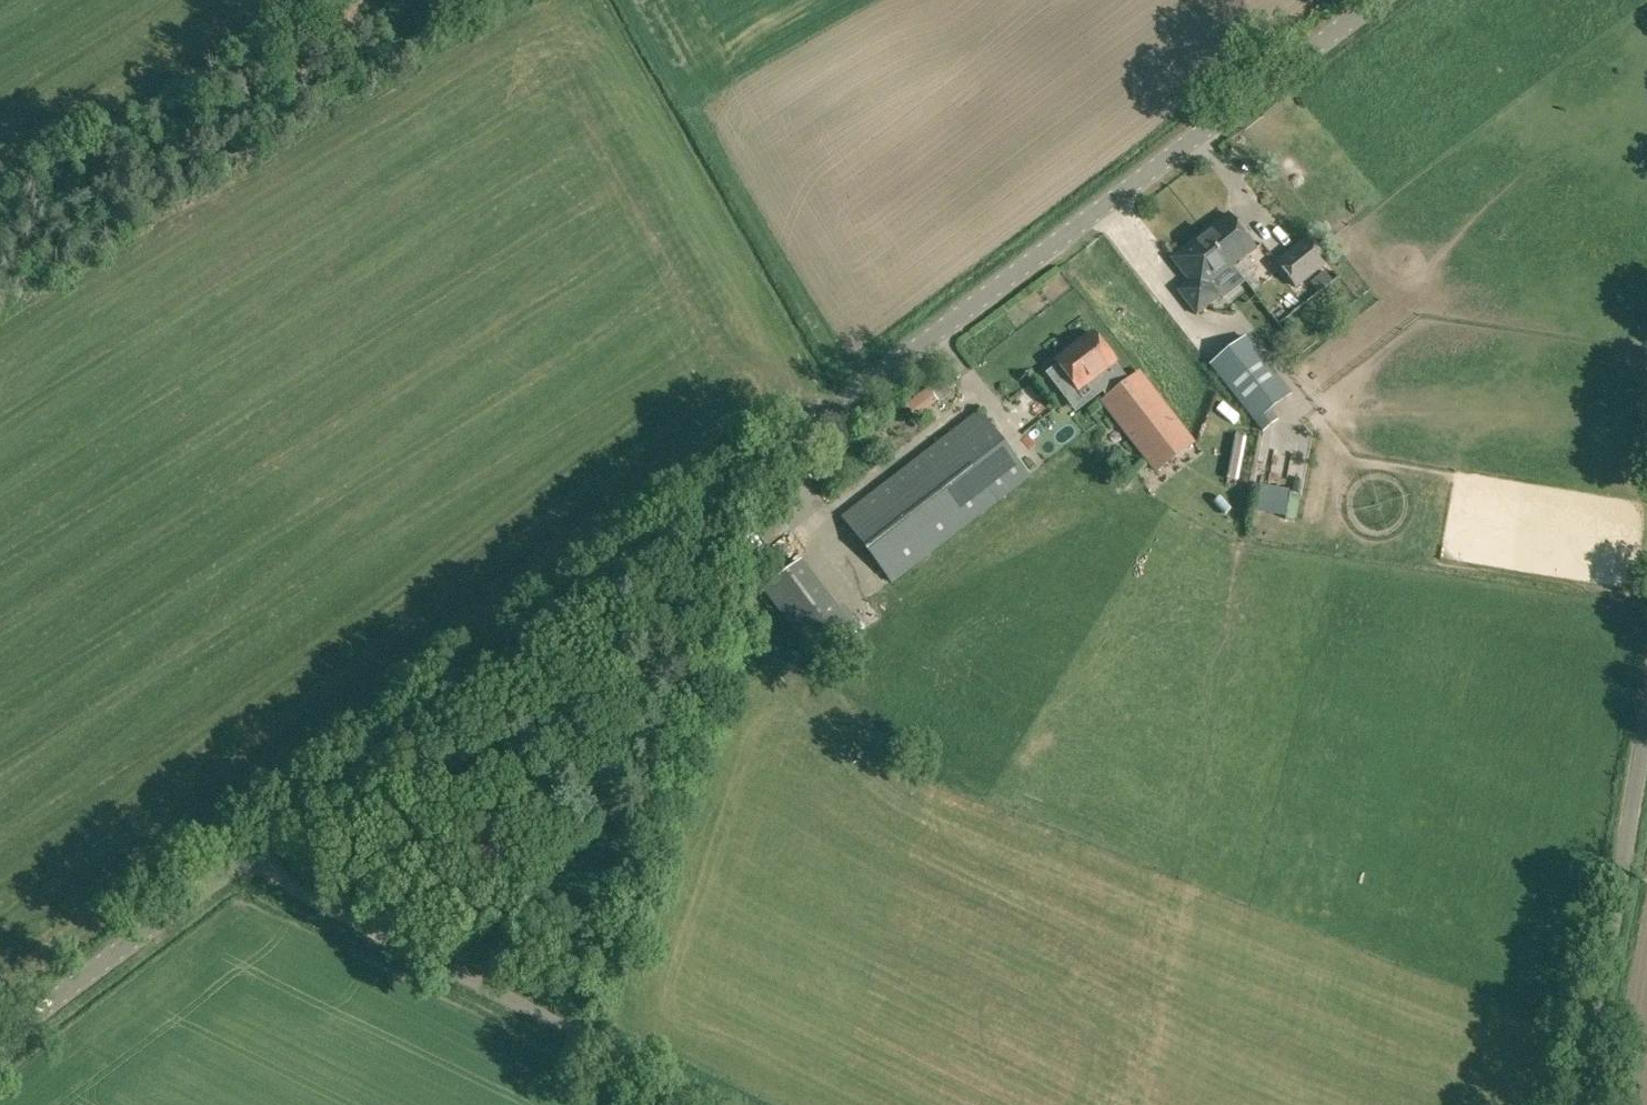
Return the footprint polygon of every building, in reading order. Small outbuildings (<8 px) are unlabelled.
[(1256,269),(1246,257),(1256,250),(1228,215),(1172,258),(1189,281),(1177,290),(1196,315),(1221,296),(1211,283),(1233,266),(1243,279),(1256,269)] [(1296,289),(1329,263),(1307,236),(1274,262),(1296,289)] [(1310,282),(1318,292),(1332,281),(1324,271),(1310,282)] [(1295,320),(1307,336),(1317,328),(1309,318),(1325,306),(1321,301),(1295,320)] [(1129,381),(1114,361),(1093,334),(1056,362),(1077,390),(1086,383),(1097,396),(1103,392),(1107,398),(1102,402),(1147,458),(1183,430),(1138,373),(1129,381)] [(1262,432),(1278,420),(1271,410),(1291,394),(1245,335),(1209,364),(1262,432)] [(913,395),(921,407),(943,390),(934,379),(913,395)] [(892,584),(1030,477),(979,410),(841,516),(892,584)]
